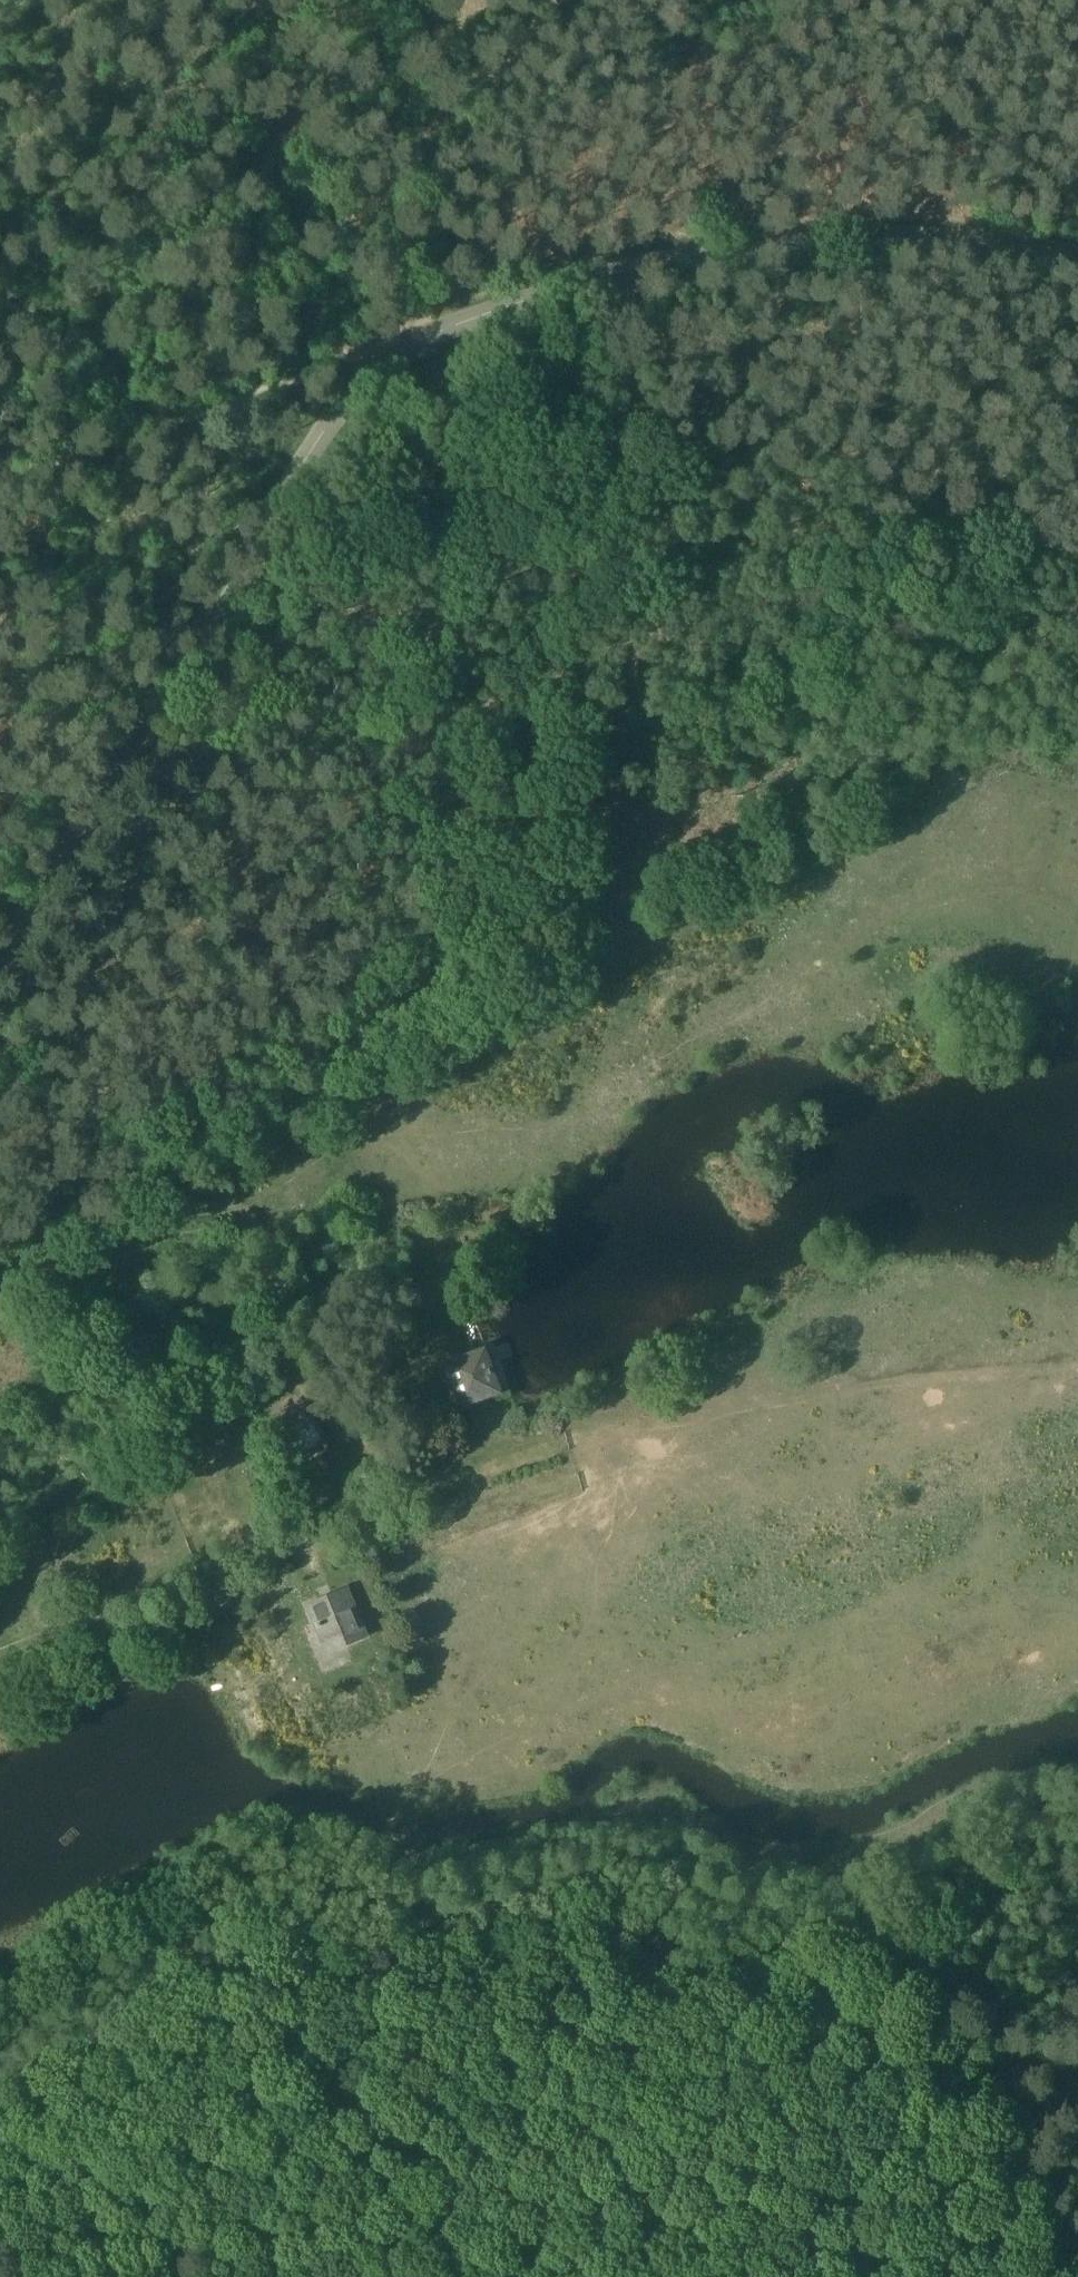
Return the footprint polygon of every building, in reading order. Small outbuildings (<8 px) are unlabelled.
[(479,1348),(443,1361),(460,1410),(496,1397),(479,1348)] [(313,1416),(280,1433),(296,1464),(329,1447),(313,1416)] [(240,1600),(254,1594),(251,1585),(236,1591),(240,1600)] [(347,1645),(367,1637),(348,1586),(304,1604),(311,1622),(321,1646),(324,1654),(343,1646),(347,1645)]
